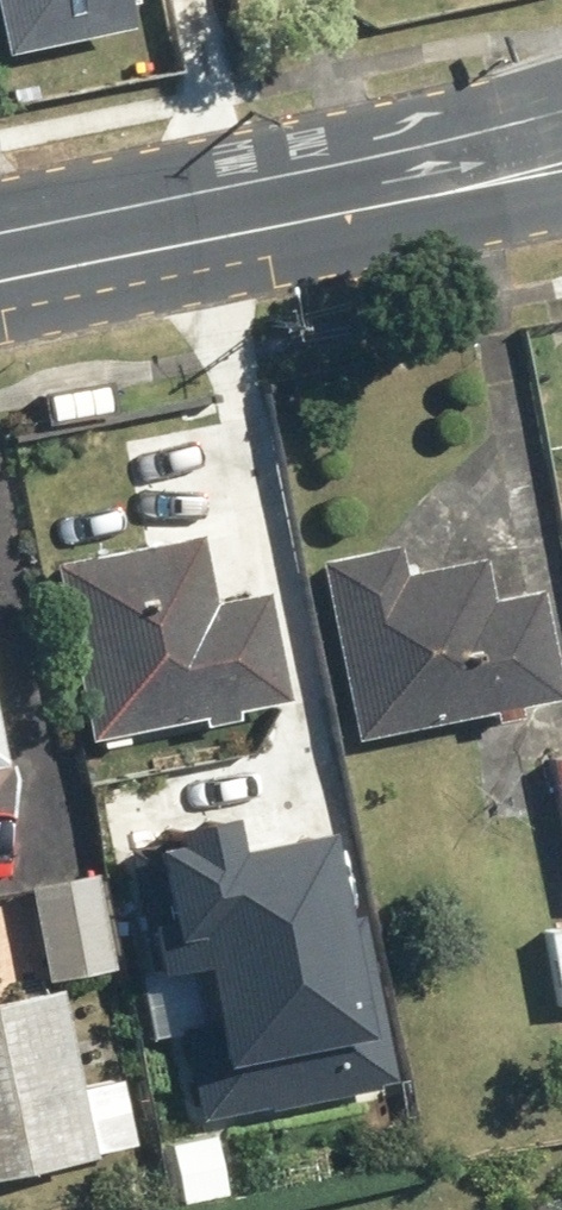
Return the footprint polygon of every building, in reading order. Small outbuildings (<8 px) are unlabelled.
[(134,2),(134,0),(0,0),(0,28),(134,2)] [(46,394),(51,426),(120,416),(115,383),(46,394)] [(47,563),(84,738),(281,696),(258,587),(207,598),(193,532),(47,563)] [(311,558),(347,737),(553,697),(531,589),(480,599),(472,557),(394,572),(388,543),(311,558)] [(561,854),(561,755),(543,759),(561,854)] [(135,843),(157,957),(192,950),(203,1008),(173,1014),(193,1116),(386,1079),(361,954),(342,957),(316,823),(229,840),(222,806),(161,818),(165,837),(135,843)] [(24,885),(42,979),(109,966),(91,872),(24,885)] [(555,1007),(561,1006),(561,924),(539,929),(555,1007)] [(86,1155),(85,1150),(128,1142),(114,1073),(71,1082),(51,985),(0,996),(0,1173),(86,1155)]
